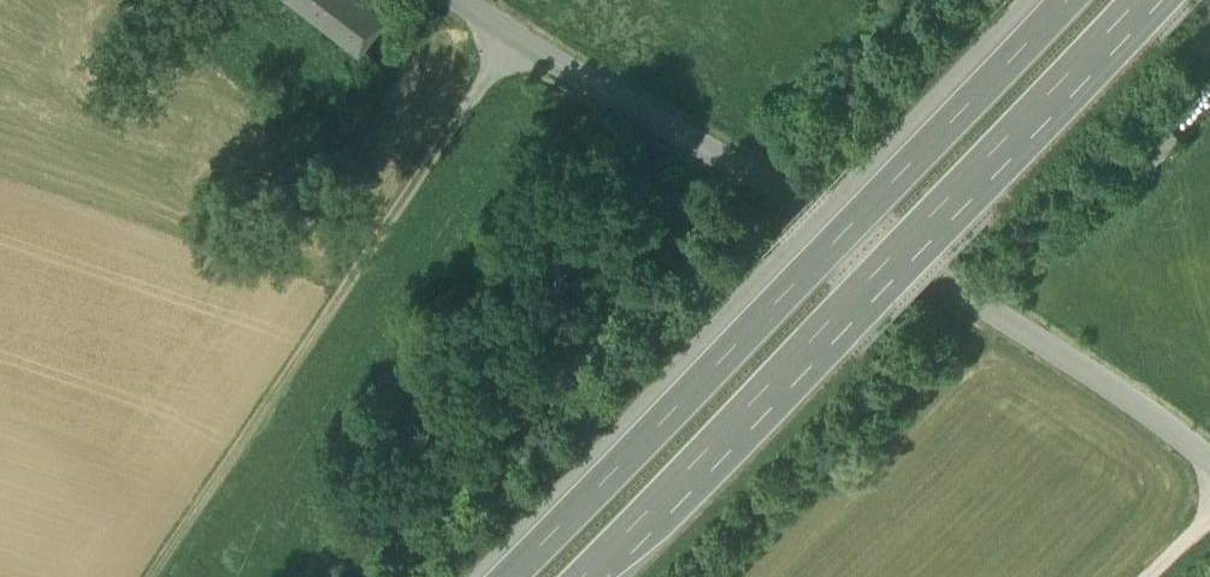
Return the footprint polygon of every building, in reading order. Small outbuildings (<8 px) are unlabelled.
[(361,0),(294,0),(356,48),(381,16),(361,0)]
